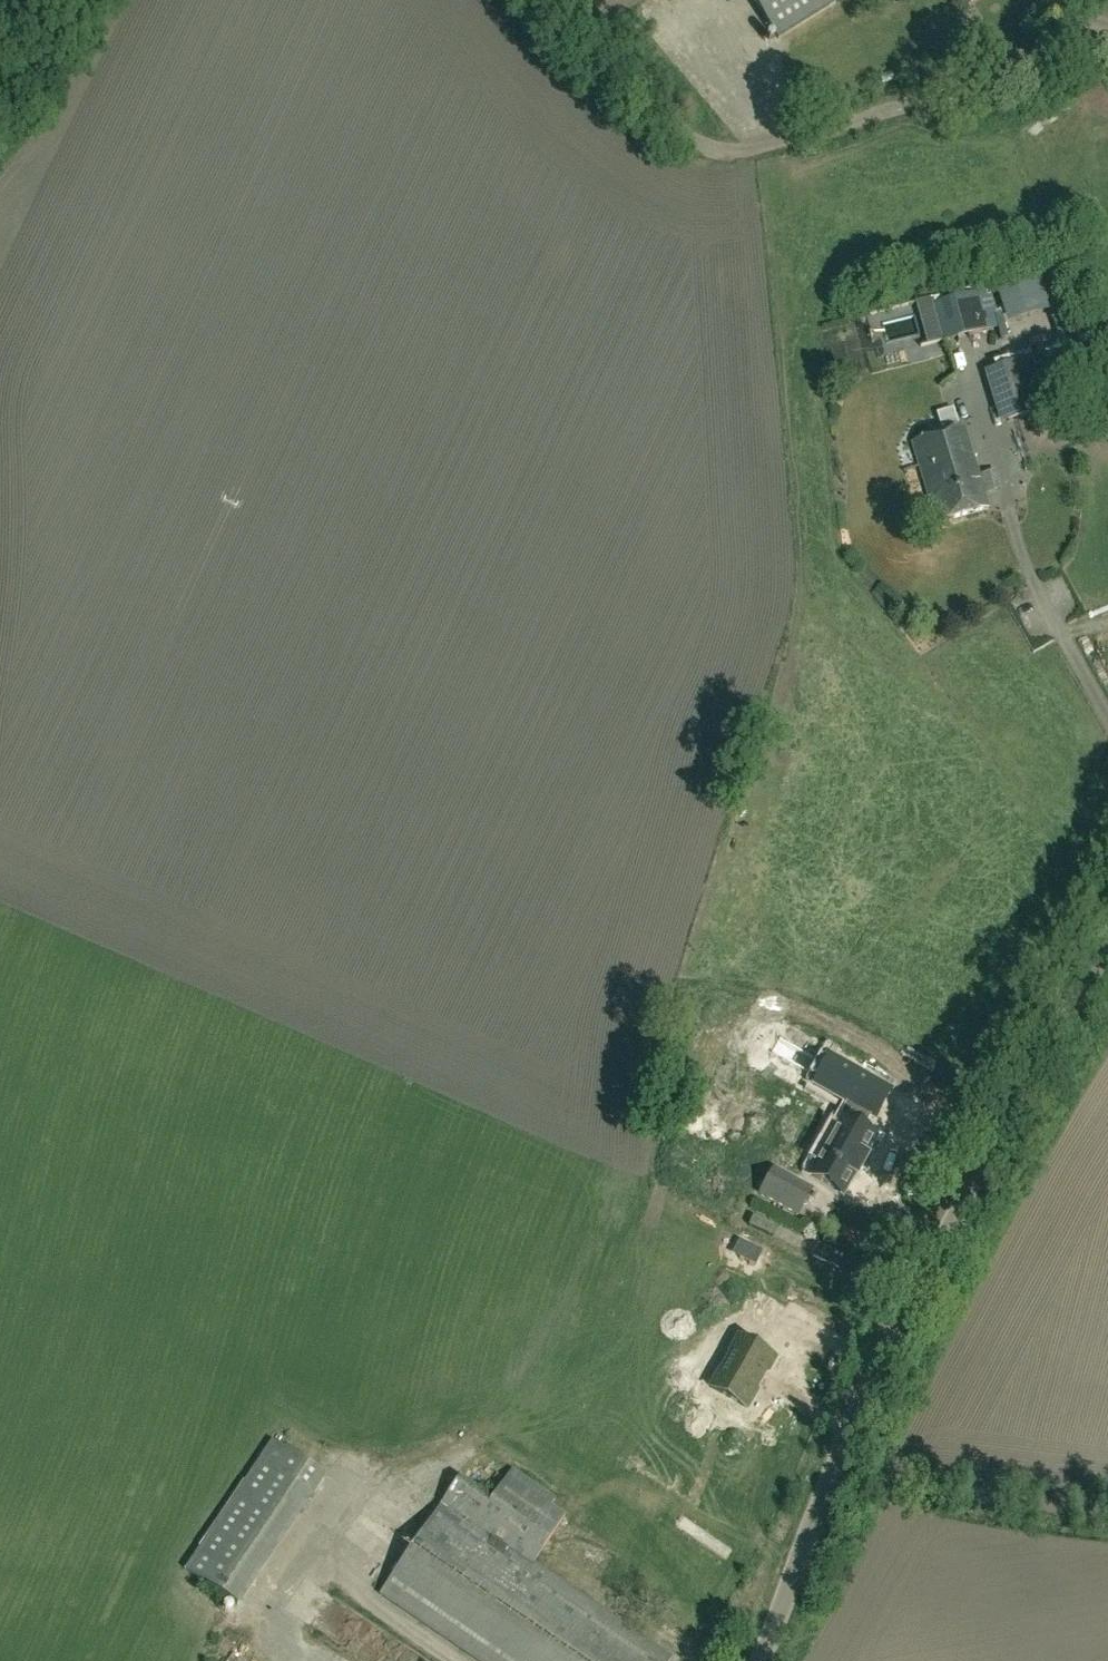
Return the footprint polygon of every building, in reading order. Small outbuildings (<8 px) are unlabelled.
[(777,37),(837,0),(754,0),(777,37)] [(1048,268),(1004,266),(1003,305),(1047,306),(1048,268)] [(943,340),(944,341),(997,327),(999,326),(995,313),(989,289),(985,291),(934,304),(943,340)] [(1000,424),(1050,410),(1034,357),(1009,364),(984,371),(1000,424)] [(937,524),(989,508),(964,424),(912,441),(937,524)] [(811,1180),(843,1199),(854,1180),(856,1181),(867,1163),(864,1162),(875,1143),(863,1137),(872,1120),(855,1110),(869,1085),(832,1065),(817,1092),(846,1109),(837,1125),(841,1127),(811,1180)] [(799,1216),(813,1189),(774,1169),(760,1196),(799,1216)] [(767,1371),(775,1358),(739,1338),(711,1388),(747,1408),(757,1390),(755,1388),(765,1370),(767,1371)] [(239,1606),(327,1476),(271,1438),(183,1568),(239,1606)] [(533,1564),(565,1516),(551,1506),(556,1498),(512,1468),(507,1476),(493,1497),(489,1495),(461,1476),(443,1502),(380,1594),(479,1660),(669,1660),(671,1658),(607,1614),(533,1564)]
